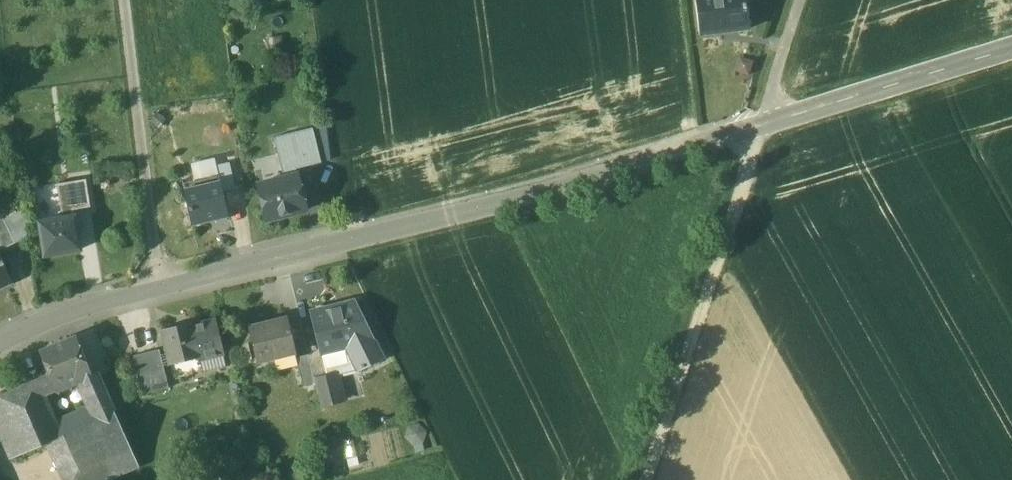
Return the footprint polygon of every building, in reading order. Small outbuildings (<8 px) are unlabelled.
[(700,34),(748,28),(744,0),(696,0),(700,34)] [(311,130),(275,139),(283,172),(295,169),(319,163),(311,130)] [(275,139),(248,146),(258,185),(296,176),(295,169),(283,172),(275,139)] [(235,188),(229,163),(216,166),(219,181),(222,191),(235,188)] [(296,176),(258,185),(266,220),(304,211),(296,176)] [(57,184),(63,218),(75,216),(74,210),(91,207),(86,179),(57,184)] [(219,181),(184,190),(192,224),(228,216),(222,191),(219,181)] [(63,218),(40,222),(45,256),(81,250),(75,216),(63,218)] [(0,221),(0,243),(3,249),(15,243),(4,219),(0,221)] [(10,282),(11,284),(12,283),(0,257),(0,287),(10,282)] [(382,358),(355,303),(339,307),(339,308),(331,310),(330,306),(310,311),(319,348),(347,341),(357,361),(361,369),(382,358)] [(273,321),(248,327),(257,362),(274,358),(273,352),(293,347),(286,317),(273,320),(273,321)] [(216,320),(193,326),(200,357),(198,358),(199,361),(209,359),(225,355),(216,320)] [(192,322),(161,329),(169,365),(198,358),(200,357),(193,326),(192,322)] [(75,336),(40,350),(50,376),(55,388),(79,378),(90,373),(89,371),(75,336)] [(347,341),(319,348),(320,353),(322,353),(326,368),(357,361),(347,341)] [(293,347),(273,352),(274,358),(276,367),(296,362),(295,357),(294,353),(294,352),(293,347)] [(159,349),(134,356),(139,379),(160,374),(165,372),(159,349)] [(326,368),(322,353),(320,353),(309,356),(315,382),(317,391),(330,388),(326,368)] [(308,354),(295,357),(296,362),(302,385),(315,382),(309,356),(308,354)] [(225,355),(209,359),(211,365),(213,373),(232,368),(229,355),(225,355)] [(209,359),(199,361),(200,367),(211,365),(209,359)] [(114,411),(94,369),(89,371),(90,373),(79,378),(97,419),(114,411)] [(160,374),(139,379),(143,394),(163,389),(160,374)] [(50,376),(1,398),(25,453),(50,442),(60,438),(41,394),(55,388),(50,376)] [(330,388),(317,391),(320,404),(333,401),(330,388)] [(0,398),(0,432),(12,459),(25,453),(1,398),(0,398)] [(97,419),(63,434),(64,436),(79,470),(130,447),(114,411),(97,419)] [(60,438),(50,442),(65,477),(79,470),(64,436),(60,438)] [(65,477),(66,479),(106,479),(139,465),(130,447),(79,470),(65,477)]
